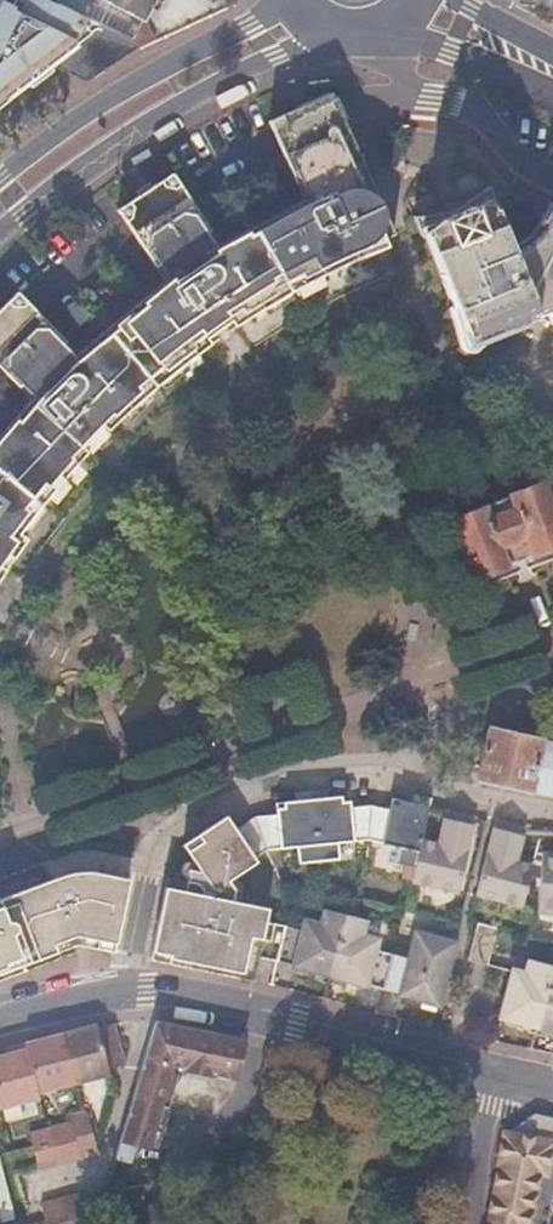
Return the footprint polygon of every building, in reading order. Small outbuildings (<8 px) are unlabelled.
[(0,0),(0,71),(24,83),(52,64),(88,82),(146,46),(131,39),(67,8),(56,2),(51,0),(22,0),(17,9),(0,0)] [(67,8),(131,39),(154,0),(71,0),(67,8)] [(24,83),(0,71),(0,100),(24,83)] [(210,229),(193,203),(188,195),(174,174),(118,209),(133,231),(168,282),(159,289),(130,312),(82,353),(32,302),(18,289),(0,307),(0,363),(35,399),(0,439),(0,577),(29,537),(21,530),(52,489),(84,454),(126,413),(183,364),(233,327),(267,304),(287,293),(333,269),(389,243),(385,235),(396,230),(346,120),(333,92),(269,121),(279,144),(305,203),(302,205),(252,230),(222,247),(210,229)] [(540,228),(527,241),(516,247),(493,186),(481,197),(473,203),(459,209),(448,213),(431,216),(418,217),(424,235),(429,233),(458,306),(453,308),(464,343),(467,346),(543,317),(552,322),(552,203),(540,228)] [(451,517),(474,581),(507,568),(506,564),(534,554),(535,557),(552,550),(552,513),(542,483),(511,494),(512,497),(485,507),(484,505),(451,517)] [(492,728),(479,781),(552,798),(552,742),(492,728)] [(329,792),(312,794),(317,853),(336,851),(335,838),(367,834),(369,801),(350,802),(350,797),(341,798),(341,792),(329,792)] [(372,801),(369,801),(367,834),(367,836),(397,846),(393,860),(414,866),(431,805),(433,799),(411,792),(409,799),(401,797),(398,805),(391,803),(390,806),(372,801)] [(275,810),(254,811),(265,843),(292,841),(293,854),(317,853),(312,794),(292,795),(281,796),(282,802),(275,802),(275,810)] [(463,813),(431,805),(414,866),(410,881),(465,896),(477,853),(454,847),(463,813)] [(199,829),(204,837),(187,847),(212,886),(255,859),(251,853),(265,844),(265,843),(254,811),(233,823),(226,811),(199,829)] [(528,830),(496,822),(474,899),(521,912),(527,890),(533,870),(518,866),(528,830)] [(544,859),(540,892),(537,919),(552,920),(552,860),(544,859)] [(72,935),(115,944),(127,880),(90,871),(87,883),(74,880),(66,882),(61,877),(54,873),(0,893),(0,961),(72,935)] [(264,906),(162,886),(147,950),(182,956),(181,963),(220,970),(221,963),(252,969),(255,958),(271,961),(280,929),(261,926),(264,906)] [(297,934),(280,929),(271,961),(324,976),(341,915),(321,909),(316,925),(301,920),(297,934)] [(363,922),(341,915),(324,976),(380,992),(389,960),(368,954),(372,940),(359,937),(363,922)] [(72,935),(0,961),(0,970),(75,944),(113,953),(115,944),(72,935)] [(407,965),(389,960),(380,992),(433,1007),(451,947),(428,940),(424,955),(411,951),(407,965)] [(182,956),(147,950),(146,957),(181,963),(182,956)] [(252,969),(221,963),(220,970),(251,976),(252,969)] [(523,981),(509,977),(497,1022),(534,1032),(551,972),(527,966),(523,981)] [(551,972),(534,1032),(552,1037),(552,973),(551,972)] [(245,1040),(155,1022),(115,1158),(117,1158),(130,1162),(136,1144),(148,1147),(170,1062),(180,1065),(235,1078),(245,1040)] [(94,1030),(61,1039),(73,1087),(108,1078),(106,1073),(122,1068),(121,1066),(111,1027),(95,1031),(94,1030)] [(22,1049),(24,1054),(35,1097),(73,1087),(61,1039),(22,1049)] [(0,1060),(0,1111),(36,1102),(35,1097),(24,1054),(0,1060)] [(180,1065),(170,1062),(148,1147),(157,1150),(180,1065)] [(80,1115),(68,1118),(70,1126),(79,1160),(96,1156),(85,1114),(80,1115)] [(70,1126),(49,1131),(58,1166),(79,1160),(70,1126)] [(27,1137),(30,1147),(36,1171),(58,1166),(49,1131),(27,1137)] [(501,1165),(489,1223),(527,1223),(537,1172),(543,1173),(549,1144),(505,1135),(498,1164),(501,1165)] [(74,1198),(79,1223),(98,1223),(105,1201),(84,1195),(74,1198)] [(56,1203),(62,1223),(79,1223),(74,1198),(56,1203)] [(105,1201),(98,1223),(135,1223),(138,1198),(105,1201)] [(41,1207),(44,1221),(45,1223),(62,1223),(56,1203),(41,1207)]
